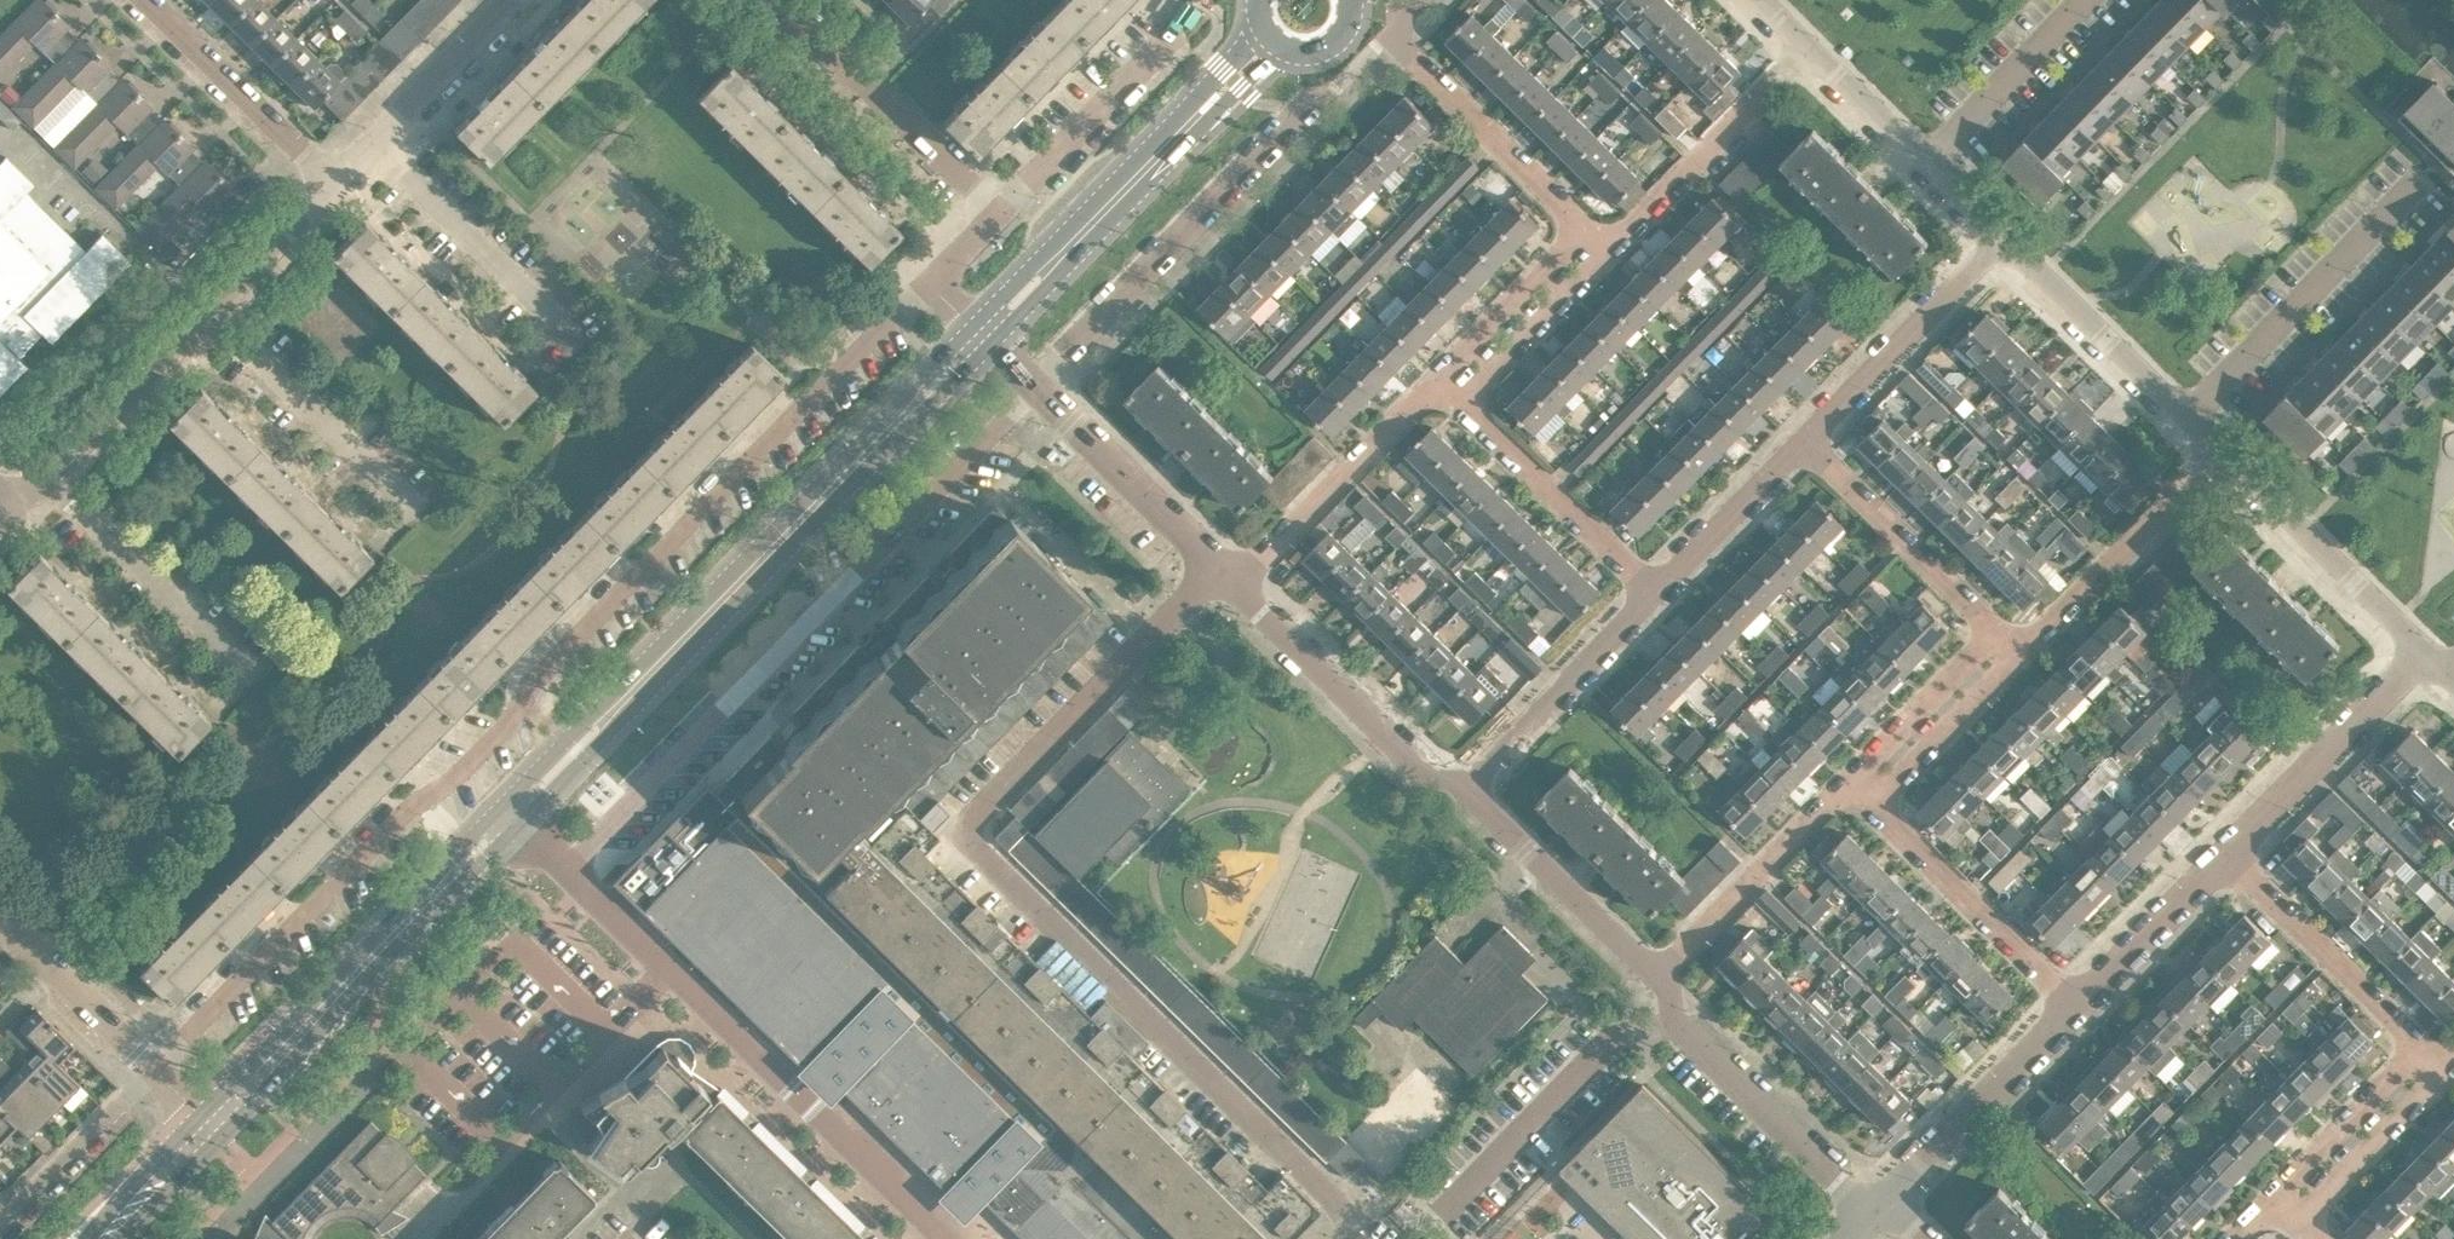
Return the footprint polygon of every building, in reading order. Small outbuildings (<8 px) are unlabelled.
[(79,37),(64,22),(62,24),(57,19),(59,17),(53,11),(56,8),(47,0),(44,0),(43,1),(42,0),(34,0),(0,34),(0,76),(33,42),(54,62),(55,62),(79,37)] [(228,24),(252,0),(211,0),(207,4),(228,24)] [(249,45),(276,18),(258,0),(252,0),(228,24),(249,45)] [(372,3),(369,0),(352,0),(350,3),(362,14),(372,3)] [(391,26),(412,46),(458,0),(417,0),(391,26)] [(599,48),(646,0),(580,0),(565,15),(599,48)] [(886,1),(908,22),(918,12),(928,22),(950,0),(888,0),(886,1)] [(1053,7),(1086,40),(1126,0),(1060,0),(1053,7)] [(1525,0),(1506,0),(1516,9),(1525,0)] [(1536,9),(1527,0),(1525,0),(1516,9),(1526,20),(1536,9)] [(1563,4),(1558,0),(1537,0),(1553,15),(1563,4)] [(1647,0),(1606,0),(1627,21),(1647,0)] [(1678,10),(1667,0),(1647,0),(1627,21),(1647,41),(1678,10)] [(2204,25),(2179,0),(2160,0),(2151,9),(2186,43),(2204,25)] [(2217,0),(2179,0),(2204,25),(2222,7),(2226,11),(2227,10),(2217,0)] [(2237,0),(2217,0),(2227,10),(2237,0)] [(372,24),(382,13),(372,3),(362,14),(372,24)] [(1563,25),(1573,15),(1563,4),(1553,15),(1563,25)] [(1030,97),(1086,40),(1053,7),(997,64),(1030,97)] [(1446,39),(1445,40),(1466,60),(1492,33),(1493,34),(1501,26),(1492,17),(1484,25),(1471,13),(1465,8),(1441,34),(1446,39)] [(345,31),(355,20),(344,9),(333,20),(345,31)] [(2168,62),(2186,43),(2151,9),(2133,28),(2168,62)] [(1668,62),(1698,31),(1678,10),(1647,41),(1668,62)] [(2272,31),(2279,23),(2268,12),(2260,20),(2272,31)] [(565,15),(509,72),(543,105),(599,48),(565,15)] [(297,38),(276,18),(249,45),(270,65),(297,38)] [(355,41),(366,31),(355,20),(345,31),(355,41)] [(1583,45),(1593,34),(1583,24),(1573,35),(1583,45)] [(382,35),(403,56),(412,46),(391,26),(382,35)] [(2150,81),(2168,62),(2133,28),(2114,47),(2150,81)] [(1557,51),(1568,40),(1556,29),(1546,40),(1557,51)] [(1689,82),(1719,51),(1698,31),(1668,62),(1689,82)] [(2252,50),(2260,42),(2249,32),(2241,39),(2252,50)] [(1466,60),(1487,81),(1513,54),(1493,34),(1492,33),(1466,60)] [(53,146),(93,105),(96,102),(96,103),(121,78),(105,63),(103,65),(98,60),(100,58),(94,52),(97,49),(87,39),(84,42),(79,37),(55,62),(54,62),(11,106),(32,126),(53,146)] [(270,65),(291,86),(318,59),(297,38),(270,65)] [(377,40),(368,50),(389,71),(398,61),(377,40)] [(1567,60),(1578,50),(1568,40),(1557,51),(1567,60)] [(1604,65),(1614,55),(1604,44),(1593,55),(1604,65)] [(2131,99),(2150,81),(2114,47),(2096,65),(2131,99)] [(379,80),(389,71),(368,50),(358,59),(379,80)] [(2234,69),(2242,61),(2230,50),(2223,58),(2234,69)] [(1709,102),(1740,71),(1719,51),(1689,82),(1709,102)] [(1508,101),(1534,74),(1513,54),(1487,81),(1508,101)] [(318,59),(291,86),(312,106),(320,98),(339,79),(346,72),(336,62),(328,62),(324,66),(318,59)] [(320,98),(341,119),(379,80),(358,59),(346,72),(339,79),(320,98)] [(728,62),(695,96),(752,152),(785,118),(728,62)] [(941,121),(941,122),(974,154),(1030,97),(997,64),(941,121)] [(1624,85),(1634,75),(1624,65),(1614,75),(1624,85)] [(2113,118),(2131,99),(2096,65),(2078,84),(2113,118)] [(2216,87),(2223,80),(2212,69),(2205,77),(2216,87)] [(1599,92),(1610,82),(1599,71),(1589,82),(1599,92)] [(509,72),(453,129),(487,162),(543,105),(509,72)] [(1529,122),(1555,95),(1534,74),(1508,101),(1529,122)] [(138,143),(162,118),(147,103),(145,105),(140,100),(142,98),(136,93),(139,90),(129,80),(126,83),(121,78),(96,103),(96,102),(93,105),(53,146),(74,167),(117,123),(137,143),(138,143)] [(2446,91),(2436,81),(2434,83),(2432,81),(2414,100),(2408,94),(2392,111),(2413,131),(2409,136),(2415,142),(2453,102),(2444,93),(2446,91)] [(1610,102),(1620,92),(1610,82),(1599,92),(1610,102)] [(2095,137),(2113,118),(2078,84),(2060,103),(2095,137)] [(1645,106),(1655,95),(1645,85),(1634,95),(1645,106)] [(2198,106),(2205,98),(2194,88),(2186,95),(2198,106)] [(1384,116),(1414,145),(1435,124),(1405,95),(1384,116)] [(1555,95),(1529,122),(1550,143),(1576,116),(1555,95)] [(20,120),(0,101),(0,118),(11,129),(20,120)] [(2453,102),(2415,142),(2436,162),(2453,143),(2453,103),(2453,102)] [(2076,155),(2095,137),(2060,103),(2041,121),(2076,155)] [(1676,137),(1686,126),(1665,105),(1655,115),(1676,137)] [(2179,125),(2187,117),(2176,106),(2168,114),(2179,125)] [(1641,133),(1652,123),(1640,112),(1630,122),(1641,133)] [(1384,116),(1363,137),(1393,166),(1414,145),(1384,116)] [(1576,116),(1550,143),(1571,163),(1597,136),(1576,116)] [(179,184),(204,159),(188,144),(186,146),(181,141),(183,139),(177,133),(180,130),(170,120),(167,123),(162,118),(138,143),(137,143),(94,187),(115,207),(158,163),(179,184)] [(842,174),(785,118),(752,152),(809,208),(842,174)] [(2062,178),(2063,177),(2059,173),(2076,155),(2041,121),(2023,140),(2062,178)] [(1651,143),(1661,133),(1652,123),(1641,133),(1651,143)] [(2161,144),(2168,136),(2157,125),(2150,133),(2161,144)] [(1870,185),(1858,173),(1812,128),(1792,149),(1781,161),(1779,162),(1794,176),(1796,174),(1804,183),(1802,185),(1837,218),(1870,185)] [(1771,129),(1760,140),(1781,161),(1792,149),(1771,129)] [(1571,163),(1592,184),(1618,157),(1597,136),(1571,163)] [(1363,137),(1343,159),(1372,188),(1380,195),(1388,187),(1380,180),(1393,166),(1363,137)] [(1750,151),(1771,171),(1779,162),(1781,161),(1760,140),(1750,151)] [(2023,140),(1999,165),(2017,182),(2017,183),(2023,178),(2043,198),(2062,178),(2023,140)] [(2436,162),(2442,168),(2446,164),(2453,171),(2453,143),(2436,162)] [(2143,162),(2150,155),(2139,144),(2132,151),(2143,162)] [(79,163),(92,180),(108,168),(95,151),(79,163)] [(1750,151),(1740,161),(1760,182),(1771,171),(1750,151)] [(112,280),(130,261),(101,234),(84,251),(40,208),(37,212),(20,196),(33,183),(4,155),(0,159),(0,392),(26,365),(26,364),(25,365),(17,358),(41,332),(51,342),(112,280)] [(1467,177),(1478,166),(1467,156),(1456,167),(1467,177)] [(1618,157),(1592,184),(1613,204),(1639,177),(1618,157)] [(218,227),(243,201),(233,191),(234,189),(230,185),(228,187),(223,182),(225,180),(219,174),(222,171),(212,161),(209,164),(204,159),(179,184),(135,227),(156,248),(200,204),(209,213),(206,216),(218,227)] [(1343,159),(1322,180),(1352,209),(1372,188),(1343,159)] [(1740,161),(1729,172),(1750,192),(1760,182),(1740,161)] [(2124,181),(2132,173),(2121,162),(2113,170),(2124,181)] [(1456,188),(1467,177),(1456,167),(1446,178),(1456,188)] [(1750,192),(1729,172),(1718,183),(1739,203),(1750,192)] [(866,263),(899,230),(842,174),(809,208),(834,232),(866,263)] [(1446,198),(1449,196),(1456,188),(1446,178),(1436,188),(1446,198)] [(1352,209),(1322,180),(1301,201),(1331,230),(1338,237),(1359,216),(1352,209)] [(2106,199),(2114,192),(2102,181),(2095,189),(2106,199)] [(1927,241),(1870,185),(1837,218),(1871,252),(1873,250),(1881,258),(1879,260),(1894,275),(1927,241)] [(1436,209),(1446,198),(1436,188),(1425,199),(1436,209)] [(1713,196),(1692,217),(1719,243),(1719,244),(1726,251),(1734,243),(1727,236),(1740,223),(1728,211),(1729,210),(1725,206),(1724,207),(1713,196)] [(1489,219),(1516,245),(1537,224),(1510,198),(1489,219)] [(1426,219),(1434,211),(1436,209),(1425,199),(1416,209),(1426,219)] [(2088,218),(2095,210),(2084,200),(2077,207),(2088,218)] [(1281,222),(1310,251),(1331,230),(1301,201),(1281,222)] [(1416,229),(1426,219),(1416,209),(1405,219),(1416,229)] [(1692,217),(1672,238),(1699,264),(1698,265),(1706,272),(1713,264),(1706,257),(1719,244),(1719,243),(1692,217)] [(1406,240),(1406,239),(1416,229),(1405,219),(1395,230),(1406,240)] [(1469,240),(1496,266),(1516,245),(1489,219),(1469,240)] [(388,310),(421,276),(364,221),(331,254),(388,310)] [(1281,222),(1260,243),(1290,272),(1310,251),(1281,222)] [(2449,227),(2431,246),(2453,268),(2453,232),(2449,227)] [(1396,250),(1406,240),(1395,230),(1385,240),(1396,250)] [(1448,261),(1475,287),(1496,266),(1469,240),(1462,233),(1453,241),(1461,248),(1448,261)] [(1672,238),(1651,259),(1678,285),(1677,286),(1684,293),(1694,284),(1686,277),(1698,265),(1699,264),(1672,238)] [(1385,261),(1396,250),(1385,240),(1374,251),(1385,261)] [(167,242),(161,249),(171,259),(178,253),(167,242)] [(1260,243),(1239,264),(1269,293),(1290,272),(1260,243)] [(2453,300),(2453,268),(2431,246),(2412,264),(2452,303),(2453,300)] [(1374,273),(1385,261),(1374,251),(1363,262),(1374,273)] [(1773,276),(1783,266),(1773,255),(1762,266),(1773,276)] [(1651,259),(1630,280),(1657,306),(1677,286),(1678,285),(1651,259)] [(1428,282),(1455,308),(1475,287),(1448,261),(1428,282)] [(1364,283),(1366,280),(1374,273),(1363,262),(1353,273),(1364,283)] [(1248,314),(1269,293),(1239,264),(1219,285),(1248,314)] [(2433,321),(2452,303),(2412,264),(2394,283),(2433,321)] [(1763,287),(1773,276),(1762,266),(1752,276),(1763,287)] [(1354,293),(1364,283),(1353,273),(1343,283),(1354,293)] [(1407,303),(1434,329),(1455,308),(1428,282),(1421,275),(1415,281),(1422,288),(1407,303)] [(445,366),(478,332),(421,276),(388,310),(445,366)] [(1753,297),(1763,287),(1752,276),(1742,287),(1753,297)] [(1657,306),(1630,280),(1610,301),(1637,327),(1657,306)] [(1343,304),(1354,293),(1343,283),(1333,293),(1343,304)] [(2415,340),(2433,321),(2394,283),(2376,302),(2415,340)] [(1219,285),(1198,306),(1228,336),(1248,314),(1219,285)] [(1742,307),(1753,297),(1742,287),(1732,297),(1742,307)] [(1332,315),(1343,304),(1333,293),(1322,305),(1332,315)] [(1732,318),(1742,307),(1732,297),(1722,307),(1732,318)] [(1818,299),(1797,320),(1824,347),(1845,326),(1833,314),(1834,313),(1830,310),(1829,311),(1818,299)] [(1610,301),(1589,322),(1616,348),(1637,327),(1610,301)] [(2397,359),(2415,340),(2376,302),(2357,320),(2397,359)] [(1387,324),(1414,350),(1434,329),(1407,303),(1387,323),(1387,324)] [(1323,325),(1332,315),(1322,305),(1312,314),(1323,325)] [(1722,328),(1732,318),(1722,307),(1711,318),(1722,328)] [(1948,335),(1976,364),(2007,333),(2004,330),(2007,326),(1997,316),(1994,320),(1986,312),(1975,323),(1968,315),(1948,335)] [(1302,325),(1313,335),(1323,325),(1312,314),(1302,325)] [(1366,345),(1393,371),(1414,350),(1387,324),(1387,323),(1380,317),(1360,337),(1367,344),(1366,345)] [(1712,339),(1722,328),(1711,318),(1701,328),(1712,339)] [(1803,367),(1824,347),(1797,320),(1777,341),(1803,367)] [(2378,377),(2397,359),(2357,320),(2339,339),(2378,377)] [(1616,348),(1589,322),(1569,343),(1596,369),(1616,348)] [(1302,346),(1313,335),(1302,325),(1292,335),(1302,346)] [(1701,349),(1712,339),(1701,328),(1691,339),(1701,349)] [(445,366),(502,422),(515,408),(535,388),(522,376),(478,332),(445,366)] [(1783,388),(1803,367),(1777,341),(1770,333),(1761,342),(1769,349),(1756,362),(1783,388)] [(2028,353),(2007,333),(1976,364),(1997,384),(2028,353)] [(1292,356),(1302,346),(1292,335),(1281,346),(1292,356)] [(1689,362),(1698,352),(1701,349),(1691,339),(1679,351),(1689,362)] [(2360,396),(2378,377),(2339,339),(2321,358),(2360,396)] [(728,433),(783,376),(750,343),(694,400),(728,433)] [(1569,343),(1548,363),(1575,390),(1596,369),(1569,343)] [(1393,371),(1366,345),(1346,366),(1373,392),(1393,371)] [(1281,367),(1292,356),(1281,346),(1271,357),(1281,367)] [(1680,371),(1689,362),(1679,351),(1670,360),(1680,371)] [(2018,404),(2048,373),(2028,353),(1997,384),(2018,404)] [(1271,378),(1281,367),(1271,357),(1260,368),(1271,378)] [(1944,397),(1954,386),(1925,358),(1915,368),(1944,397)] [(2342,415),(2360,396),(2321,358),(2303,376),(2342,415)] [(1670,381),(1680,371),(1670,360),(1660,370),(1670,381)] [(2441,380),(2448,372),(2437,361),(2429,369),(2441,380)] [(1762,409),(1783,388),(1756,362),(1735,383),(1762,409)] [(1158,429),(1170,441),(1183,453),(1216,420),(1181,386),(1179,388),(1171,380),(1173,378),(1158,363),(1125,397),(1151,422),(1158,415),(1165,422),(1158,429)] [(1575,390),(1548,363),(1528,384),(1555,411),(1562,418),(1572,409),(1564,401),(1575,390)] [(1294,371),(1299,377),(1305,371),(1299,365),(1294,371)] [(1373,392),(1346,366),(1325,387),(1353,413),(1373,392)] [(1660,391),(1670,381),(1660,370),(1650,381),(1660,391)] [(1922,405),(1932,395),(1909,372),(1899,382),(1922,405)] [(2069,394),(2048,373),(2018,404),(2039,425),(2069,394)] [(2324,433),(2342,415),(2303,376),(2284,395),(2324,433)] [(2422,398),(2430,391),(2418,380),(2411,388),(2422,398)] [(1650,402),(1660,391),(1650,381),(1639,391),(1650,402)] [(1741,430),(1762,409),(1735,383),(1714,403),(1741,430)] [(1555,411),(1528,384),(1507,405),(1519,417),(1518,418),(1521,421),(1522,420),(1534,432),(1555,411)] [(1954,407),(1964,397),(1954,386),(1944,397),(1954,407)] [(200,387),(167,421),(224,477),(257,443),(200,387)] [(1332,434),(1353,413),(1325,387),(1305,408),(1332,434)] [(1640,412),(1650,402),(1639,391),(1629,402),(1640,412)] [(2090,414),(2069,394),(2039,425),(2059,445),(2090,414)] [(1939,422),(1949,412),(1932,395),(1922,405),(1933,416),(1939,422)] [(2304,453),(2324,433),(2284,395),(2260,420),(2291,451),(2296,445),(2304,453)] [(2404,417),(2411,410),(2400,399),(2393,406),(2404,417)] [(728,433),(694,400),(638,457),(672,490),(728,433)] [(1630,423),(1640,412),(1629,402),(1619,412),(1630,423)] [(1714,403),(1694,424),(1721,451),(1741,430),(1714,403)] [(1922,426),(1933,416),(1922,405),(1912,416),(1922,426)] [(1975,427),(1985,417),(1975,407),(1965,417),(1975,427)] [(1619,433),(1630,423),(1619,412),(1608,422),(1619,433)] [(1878,464),(1903,438),(1912,429),(1903,421),(1895,429),(1883,417),(1882,418),(1877,413),(1872,413),(1867,414),(1863,418),(1862,423),(1862,428),(1867,433),(1857,443),(1878,464)] [(2059,445),(2080,465),(2110,434),(2090,414),(2059,445)] [(1700,472),(1721,451),(1694,424),(1687,418),(1666,439),(1673,445),(1700,472)] [(2386,436),(2393,428),(2382,418),(2374,425),(2386,436)] [(1214,484),(1240,510),(1261,489),(1272,478),(1273,476),(1258,461),(1256,463),(1248,455),(1250,453),(1216,420),(1183,453),(1207,478),(1214,471),(1221,477),(1214,484)] [(1609,443),(1619,433),(1608,422),(1598,433),(1609,443)] [(1404,454),(1425,475),(1453,446),(1432,426),(1404,454)] [(1996,447),(2006,437),(1995,427),(1986,437),(1996,447)] [(1599,454),(1609,443),(1598,433),(1588,443),(1599,454)] [(2131,455),(2110,434),(2080,465),(2101,486),(2131,455)] [(1302,446),(1323,466),(1334,455),(1313,435),(1302,446)] [(1974,456),(1984,446),(1973,435),(1963,445),(1974,456)] [(2367,455),(2375,447),(2364,436),(2356,444),(2367,455)] [(1916,450),(1903,438),(1878,464),(1899,484),(1924,458),(1933,449),(1924,441),(1916,450)] [(281,533),(314,499),(257,443),(224,477),(281,533)] [(1588,465),(1599,454),(1588,443),(1578,454),(1588,465)] [(1673,445),(1652,466),(1679,493),(1700,472),(1673,445)] [(1964,466),(1974,456),(1963,445),(1953,456),(1964,466)] [(1292,456),(1313,477),(1323,466),(1302,446),(1292,456)] [(1453,446),(1425,475),(1446,495),(1474,467),(1453,446)] [(2016,467),(2026,457),(2016,447),(2006,457),(2016,467)] [(1578,475),(1588,465),(1578,454),(1567,465),(1578,475)] [(2152,475),(2131,455),(2101,486),(2122,506),(2152,475)] [(2349,473),(2357,465),(2345,455),(2338,462),(2349,473)] [(1282,467),(1303,487),(1313,477),(1292,456),(1282,467)] [(672,490),(638,457),(583,514),(616,547),(672,490)] [(1899,484),(1919,504),(1945,478),(1924,458),(1899,484)] [(1658,514),(1679,493),(1652,466),(1632,487),(1658,514)] [(1282,467),(1273,476),(1272,478),(1292,498),(1303,487),(1282,467)] [(1474,467),(1446,495),(1436,506),(1446,515),(1456,505),(1467,516),(1495,487),(1474,467)] [(2037,488),(2047,477),(2037,467),(2027,478),(2037,488)] [(1945,478),(1919,504),(1940,525),(1966,499),(1974,490),(1953,470),(1945,478)] [(2015,497),(2025,486),(2015,476),(2005,486),(2015,497)] [(1272,478),(1261,489),(1282,509),(1292,498),(1272,478)] [(2321,487),(2328,493),(2334,486),(2327,480),(2321,487)] [(2005,507),(2015,497),(2005,486),(1995,497),(2005,507)] [(1467,516),(1488,536),(1516,508),(1495,487),(1467,516)] [(1638,534),(1658,514),(1632,487),(1611,508),(1623,519),(1622,520),(1625,524),(1626,523),(1638,534)] [(2058,508),(2068,498),(2057,488),(2048,498),(2058,508)] [(1391,509),(1401,499),(1392,490),(1381,500),(1391,509)] [(1376,526),(1387,515),(1365,494),(1354,505),(1376,526)] [(1816,498),(1796,519),(1823,546),(1843,525),(1832,513),(1832,512),(1829,509),(1828,510),(1816,498)] [(314,499),(281,533),(338,589),(371,555),(314,499)] [(1403,521),(1413,510),(1401,499),(1391,509),(1403,521)] [(1940,525),(1961,545),(1986,519),(1966,499),(1940,525)] [(1112,620),(1084,593),(1085,592),(1009,517),(996,505),(950,551),(960,561),(955,567),(952,564),(940,576),(943,579),(938,584),(928,573),(883,619),(886,621),(862,645),(859,643),(792,711),(803,722),(798,727),(795,724),(783,736),(786,739),(781,744),(770,734),(725,779),(724,780),(810,866),(830,846),(888,787),(919,817),(1112,620)] [(1537,529),(1516,508),(1488,536),(1509,557),(1537,529)] [(2089,538),(2099,528),(2078,508),(2068,518),(2089,538)] [(527,570),(561,603),(616,547),(583,514),(565,531),(527,570)] [(2056,516),(2046,527),(2057,538),(2047,548),(2051,552),(2050,553),(2052,556),(2060,548),(2071,558),(2084,544),(2056,516)] [(1802,567),(1823,546),(1796,519),(1775,540),(1802,567)] [(1986,519),(1961,545),(1982,565),(2016,531),(2006,521),(1998,530),(1986,519)] [(1397,546),(1407,536),(1396,525),(1385,535),(1397,546)] [(2046,527),(2036,537),(2043,544),(2047,548),(2057,538),(2046,527)] [(1530,577),(1558,549),(1537,529),(1509,557),(1530,577)] [(1302,557),(1323,577),(1350,551),(1329,530),(1302,557)] [(1433,551),(1443,540),(1433,530),(1423,541),(1433,551)] [(1982,565),(2002,586),(2036,551),(2016,531),(1982,565)] [(2183,532),(2172,543),(2193,563),(2204,552),(2183,532)] [(2216,586),(2214,588),(2248,622),(2281,588),(2224,532),(2204,552),(2193,563),(2191,565),(2206,580),(2207,578),(2216,586)] [(1444,562),(1455,551),(1443,540),(1433,551),(1444,562)] [(1775,540),(1755,561),(1782,587),(1802,567),(1775,540)] [(2183,573),(2191,565),(2193,563),(2172,543),(2162,553),(2183,573)] [(2036,551),(2002,586),(2023,606),(2036,593),(2049,580),(2036,568),(2044,559),(2050,553),(2051,552),(2047,548),(2043,544),(2036,551)] [(1412,572),(1428,556),(1417,545),(1401,562),(1412,572)] [(1579,570),(1558,549),(1530,577),(1551,598),(1579,570)] [(1344,598),(1371,571),(1350,551),(1323,577),(1332,586),(1329,589),(1341,601),(1344,598)] [(62,642),(95,608),(38,552),(5,586),(62,642)] [(2162,553),(2152,564),(2172,584),(2183,573),(2162,553)] [(1365,618),(1365,619),(1392,592),(1379,579),(1389,569),(1381,561),(1371,571),(1344,598),(1353,606),(1350,610),(1361,621),(1365,618)] [(1755,561),(1734,582),(1761,608),(1782,587),(1755,561)] [(1859,581),(1869,571),(1859,561),(1849,571),(1859,581)] [(2152,564),(2141,574),(2162,595),(2172,584),(2152,564)] [(1438,587),(1449,576),(1438,565),(1427,576),(1438,587)] [(471,627),(505,660),(561,603),(527,570),(471,627)] [(1600,590),(1579,570),(1551,598),(1572,618),(1600,590)] [(1475,592),(1485,581),(1475,571),(1464,581),(1475,592)] [(1849,592),(1859,581),(1849,571),(1838,582),(1849,592)] [(2151,606),(2162,595),(2141,574),(2130,585),(2151,606)] [(2049,580),(2036,593),(2044,601),(2056,588),(2049,580)] [(1487,604),(1498,593),(1485,581),(1475,592),(1487,604)] [(1734,582),(1714,603),(1741,629),(1761,608),(1734,582)] [(1869,603),(1879,593),(1868,582),(1858,593),(1869,603)] [(1915,595),(1922,602),(1902,623),(1927,647),(1947,626),(1935,615),(1946,605),(1925,585),(1915,595)] [(1459,608),(1470,597),(1459,586),(1448,597),(1459,608)] [(2306,678),(2339,644),(2281,588),(2248,622),(2282,655),(2284,653),(2293,661),(2291,663),(2306,678)] [(1413,613),(1392,592),(1365,619),(1386,639),(1413,613)] [(1879,613),(1889,603),(1879,593),(1869,603),(1879,613)] [(1818,623),(1829,613),(1818,602),(1808,613),(1818,623)] [(1693,624),(1720,650),(1741,629),(1714,603),(1693,624)] [(2120,604),(2100,625),(2126,651),(2146,631),(2150,634),(2161,623),(2140,603),(2130,614),(2120,604)] [(1480,628),(1491,617),(1480,607),(1469,617),(1480,628)] [(95,608),(62,642),(119,698),(152,664),(95,608)] [(1517,633),(1527,622),(1517,612),(1506,622),(1517,633)] [(1386,639),(1407,660),(1434,633),(1413,613),(1386,639)] [(1808,634),(1812,629),(1818,623),(1808,613),(1797,624),(1808,634)] [(1491,639),(1502,628),(1491,617),(1480,628),(1491,639)] [(1528,643),(1538,633),(1527,622),(1517,633),(1528,643)] [(1828,644),(1838,634),(1828,623),(1818,634),(1828,644)] [(1906,668),(1927,647),(1902,623),(1881,643),(1906,668)] [(1693,624),(1673,645),(1699,671),(1720,650),(1693,624)] [(2079,646),(2105,671),(2115,680),(2123,672),(2114,663),(2126,651),(2100,625),(2079,646)] [(505,660),(471,627),(416,684),(449,717),(505,660)] [(1407,660),(1428,681),(1455,654),(1434,633),(1407,660)] [(1866,710),(1886,689),(1861,664),(1862,663),(1845,647),(1849,644),(1838,634),(1828,644),(1838,654),(1836,656),(1853,672),(1841,685),(1866,710)] [(1522,669),(1533,658),(1510,636),(1500,647),(1522,669)] [(1777,665),(1788,654),(1778,643),(1767,655),(1777,665)] [(1886,689),(1906,668),(1881,643),(1862,663),(1861,664),(1886,689)] [(1652,665),(1679,692),(1699,671),(1673,645),(1652,665)] [(2085,692),(2105,671),(2079,646),(2059,666),(2085,692)] [(1428,681),(1450,701),(1476,675),(1455,654),(1428,681)] [(1767,675),(1777,665),(1767,655),(1757,665),(1767,675)] [(1153,659),(1144,669),(1164,688),(1173,678),(1153,659)] [(2162,693),(2172,683),(2151,662),(2141,673),(2162,693)] [(2260,717),(2224,682),(2203,662),(2192,672),(2203,683),(2223,702),(2204,722),(2239,756),(2248,747),(2251,750),(2261,740),(2257,737),(2259,735),(2250,727),(2260,717)] [(176,754),(209,721),(209,720),(152,664),(119,698),(176,754)] [(1652,665),(1631,686),(1658,713),(1679,692),(1652,665)] [(1788,685),(1792,681),(1790,679),(1796,673),(1788,665),(1777,675),(1788,685)] [(2085,692),(2059,666),(2039,687),(2065,713),(2085,692)] [(1144,669),(1135,678),(1155,697),(1164,688),(1144,669)] [(2184,703),(2194,692),(2203,683),(2192,672),(2173,692),(2184,703)] [(1798,695),(1808,685),(1796,673),(1790,679),(1792,681),(1788,685),(1798,695)] [(1476,675),(1450,701),(1471,722),(1497,695),(1476,675)] [(1135,678),(1126,687),(1146,707),(1155,697),(1135,678)] [(360,741),(394,774),(449,717),(416,684),(386,714),(360,741)] [(1820,705),(1846,730),(1866,710),(1841,685),(1820,705)] [(1631,686),(1611,707),(1638,734),(1646,741),(1654,734),(1646,726),(1658,713),(1631,686)] [(1736,707),(1747,696),(1736,686),(1726,697),(1736,707)] [(1126,687),(1117,696),(1137,716),(1146,707),(1126,687)] [(2065,713),(2039,687),(2018,708),(2044,733),(2044,734),(2055,744),(2063,735),(2053,725),(2065,713)] [(2173,714),(2184,703),(2173,692),(2162,703),(2173,714)] [(1128,725),(1137,716),(1117,696),(1108,706),(1128,725)] [(1726,717),(1736,707),(1726,697),(1716,707),(1726,717)] [(2121,734),(2132,724),(2111,703),(2101,714),(2121,734)] [(1800,726),(1826,751),(1846,730),(1820,705),(1800,726)] [(1108,706),(1099,715),(1119,734),(1128,725),(1108,706)] [(1748,727),(1751,723),(1749,721),(1756,714),(1748,706),(1737,716),(1748,727)] [(2044,733),(2018,708),(1998,728),(2024,754),(2034,764),(2043,756),(2032,746),(2044,734),(2044,733)] [(1758,737),(1768,726),(1756,714),(1749,721),(1751,723),(1748,727),(1758,737)] [(1099,715),(1090,724),(1110,744),(1119,734),(1099,715)] [(1806,772),(1826,751),(1800,726),(1790,715),(1781,724),(1792,735),(1780,747),(1806,772)] [(2218,777),(2239,756),(2204,722),(2197,729),(2205,738),(2192,752),(2218,777)] [(2143,745),(2153,734),(2142,723),(2132,734),(2143,745)] [(1110,744),(1090,724),(1081,734),(1101,753),(1110,744)] [(1695,749),(1706,738),(1695,728),(1684,738),(1695,749)] [(2024,754),(1998,728),(1978,749),(2004,775),(2024,754)] [(2381,760),(2402,780),(2432,749),(2411,729),(2381,760)] [(1077,876),(1079,873),(1102,850),(1115,863),(1189,789),(1129,731),(1031,831),(1077,876)] [(1081,734),(1072,743),(1092,762),(1101,753),(1081,734)] [(2132,756),(2143,745),(2132,734),(2121,745),(2132,756)] [(1685,759),(1695,749),(1684,738),(1674,749),(1685,759)] [(394,774),(360,741),(304,798),(338,831),(394,774)] [(1092,762),(1072,743),(1063,752),(1083,771),(1092,762)] [(2081,775),(2091,765),(2070,745),(2060,755),(2081,775)] [(1707,768),(1711,764),(1708,761),(1714,755),(1707,747),(1696,757),(1707,768)] [(1785,793),(1806,772),(1780,747),(1760,767),(1785,793)] [(2004,775),(1978,749),(1957,770),(1983,795),(2004,775)] [(2402,780),(2422,801),(2453,770),(2432,749),(2402,780)] [(1063,752),(1054,761),(1074,781),(1083,771),(1063,752)] [(2192,752),(2171,772),(2197,798),(2218,777),(2192,752)] [(1717,778),(1727,768),(1714,755),(1708,761),(1711,764),(1707,768),(1717,778)] [(1045,770),(1065,790),(1074,781),(1054,761),(1045,770)] [(2102,787),(2112,776),(2101,765),(2091,776),(2102,787)] [(1569,832),(1594,856),(1627,823),(1593,789),(1591,791),(1582,783),(1584,781),(1570,767),(1537,800),(1562,825),(1569,818),(1576,825),(1569,832)] [(1765,813),(1785,793),(1760,767),(1739,788),(1765,813)] [(1045,770),(1036,780),(1056,799),(1065,790),(1045,770)] [(1983,795),(1957,770),(1937,791),(1963,816),(1963,815),(1983,795)] [(2453,770),(2422,801),(2443,821),(2453,810),(2453,771),(2453,770)] [(2177,819),(2197,798),(2171,772),(2151,793),(2177,819)] [(2091,798),(2102,787),(2091,776),(2080,787),(2091,798)] [(938,1186),(955,1203),(969,1216),(984,1201),(980,1198),(1011,1166),(1056,1166),(1066,1156),(1074,1135),(1057,1118),(1051,1113),(1052,1113),(1012,1074),(976,1039),(933,997),(871,936),(823,889),(849,864),(830,846),(810,866),(724,780),(713,791),(706,784),(613,879),(611,881),(815,1082),(833,1099),(840,1092),(937,1187),(938,1186)] [(1047,808),(1056,799),(1036,780),(1027,789),(1047,808)] [(2368,814),(2378,804),(2357,784),(2347,794),(2368,814)] [(2040,817),(2050,806),(2030,786),(2019,796),(2040,817)] [(939,837),(919,817),(888,787),(830,846),(849,864),(863,849),(879,866),(894,880),(924,851),(924,852),(939,837)] [(1765,813),(1739,788),(1719,809),(1745,834),(1765,813)] [(1027,789),(1018,798),(1038,818),(1047,808),(1027,789)] [(2363,820),(2332,789),(2322,800),(2332,810),(2353,830),(2363,820)] [(1963,832),(1971,823),(1963,815),(1963,816),(1937,791),(1916,811),(1942,837),(1955,824),(1963,832)] [(2177,819),(2151,793),(2130,814),(2156,840),(2177,819)] [(282,887),(338,831),(304,798),(249,854),(282,887)] [(1038,818),(1018,798),(1008,808),(1028,828),(1038,818)] [(2322,820),(2332,810),(2322,800),(2312,810),(2322,820)] [(2389,835),(2399,825),(2378,804),(2368,814),(2389,835)] [(2061,828),(2071,818),(2060,807),(2050,818),(2061,828)] [(2453,832),(2453,810),(2443,821),(2453,832)] [(2136,861),(2156,840),(2130,814),(2110,835),(2136,861)] [(1014,815),(993,836),(1006,849),(1027,828),(1014,815)] [(2050,840),(2061,828),(2050,818),(2039,829),(2050,840)] [(1627,823),(1594,856),(1619,881),(1626,874),(1633,880),(1626,887),(1652,913),(1667,897),(1676,888),(1685,879),(1682,877),(1670,865),(1668,867),(1659,858),(1661,856),(1627,823)] [(2399,845),(2410,835),(2399,825),(2389,835),(2399,845)] [(2000,858),(2010,848),(1989,827),(1979,838),(2000,858)] [(1007,850),(1017,859),(1037,839),(1027,829),(1007,850)] [(2374,851),(2384,840),(2374,830),(2363,840),(2374,851)] [(1835,888),(1834,887),(1867,853),(1846,832),(1837,842),(1828,834),(1812,850),(1833,871),(1817,888),(1822,893),(1826,897),(1835,888)] [(2281,858),(2302,879),(2325,854),(2304,834),(2281,858)] [(2115,882),(2136,861),(2110,835),(2089,856),(2115,882)] [(1728,872),(1741,859),(1720,838),(1707,851),(1728,872)] [(1017,859),(1027,869),(1047,848),(1037,839),(1017,859)] [(2335,845),(2325,854),(2302,879),(2323,899),(2347,875),(2356,865),(2335,845)] [(2420,865),(2430,855),(2420,845),(2410,855),(2420,865)] [(1027,869),(1037,879),(1057,858),(1047,848),(1027,869)] [(879,866),(863,849),(849,864),(823,889),(871,936),(939,867),(924,852),(924,851),(894,880),(879,866)] [(2020,870),(2030,859),(2019,849),(2008,860),(2020,870)] [(2394,871),(2405,860),(2394,850),(2384,861),(2394,871)] [(1717,883),(1728,872),(1707,851),(1696,863),(1717,883)] [(1862,899),(1888,873),(1867,853),(1834,887),(1835,888),(1841,894),(1849,886),(1862,899)] [(249,854),(202,902),(193,911),(227,944),(282,887),(249,854)] [(2095,903),(2115,882),(2089,856),(2068,877),(2095,903)] [(1057,858),(1037,879),(1046,888),(1067,868),(1057,858)] [(1999,891),(2020,870),(2008,860),(1988,881),(1999,891)] [(1707,894),(1717,883),(1696,863),(1686,873),(1707,894)] [(2441,885),(2451,875),(2440,865),(2430,875),(2441,885)] [(1001,928),(939,867),(871,936),(933,997),(1001,928)] [(1067,868),(1046,888),(1056,898),(1076,877),(1067,868)] [(2415,891),(2425,881),(2415,871),(2405,881),(2415,891)] [(1707,894),(1686,873),(1682,877),(1685,879),(1676,888),(1694,906),(1707,894)] [(1883,920),(1909,894),(1888,873),(1862,899),(1883,920)] [(2323,899),(2344,920),(2368,896),(2367,895),(2347,875),(2323,899)] [(1076,877),(1056,898),(1066,908),(1086,887),(1076,877)] [(2074,924),(2095,903),(2068,877),(2048,898),(2074,924)] [(1810,905),(1813,903),(1795,885),(1784,896),(1802,913),(1812,924),(1823,913),(1817,907),(1815,910),(1810,905)] [(2367,895),(2368,896),(2344,920),(2365,940),(2389,916),(2390,918),(2400,907),(2377,885),(2367,895)] [(1066,908),(1076,917),(1096,897),(1086,887),(1066,908)] [(1685,915),(1694,906),(1676,888),(1667,897),(1685,915)] [(2436,911),(2446,901),(2435,891),(2425,901),(2436,911)] [(1826,897),(1822,893),(1813,903),(1810,905),(1815,910),(1817,907),(1823,913),(1833,903),(1826,897)] [(1904,940),(1929,914),(1909,894),(1883,920),(1867,937),(1863,933),(1852,945),(1858,951),(1861,949),(1865,953),(1872,945),(1874,947),(1892,928),(1904,940)] [(1096,897),(1076,917),(1085,926),(1105,906),(1096,897)] [(2074,924),(2048,898),(2027,919),(2053,945),(2074,924)] [(1788,933),(1799,921),(1778,901),(1767,912),(1788,933)] [(1096,937),(1116,916),(1105,906),(1085,926),(1096,937)] [(171,1001),(227,944),(193,911),(137,968),(171,1001)] [(2224,934),(2250,960),(2271,939),(2244,913),(2224,934)] [(2446,921),(2453,929),(2453,913),(2446,921)] [(1925,960),(1950,934),(1929,914),(1904,940),(1924,960),(1925,960)] [(1106,946),(1126,926),(1116,916),(1096,937),(1106,946)] [(2365,940),(2386,961),(2410,937),(2390,918),(2389,916),(2365,940)] [(1548,997),(1517,968),(1532,953),(1503,924),(1464,963),(1435,934),(1354,1017),(1364,1027),(1382,1009),(1402,1029),(1414,1016),(1473,1074),(1548,997)] [(1106,946),(1116,956),(1136,936),(1126,926),(1106,946)] [(1044,970),(1001,928),(933,997),(976,1039),(1044,970)] [(2410,937),(2386,961),(2407,982),(2431,957),(2431,958),(2441,948),(2420,928),(2410,937)] [(1809,953),(1812,950),(1820,942),(1809,931),(1798,942),(1809,953)] [(1925,960),(1924,960),(1916,968),(1925,977),(1933,968),(1945,980),(1971,955),(1970,954),(1974,950),(1961,938),(1958,942),(1950,934),(1925,960)] [(2250,960),(2224,934),(2203,955),(2230,981),(2250,960)] [(1717,963),(1738,983),(1763,957),(1742,937),(1717,963)] [(1843,954),(1853,964),(1865,953),(1861,949),(1858,951),(1852,945),(1843,954)] [(1830,974),(1841,963),(1830,952),(1819,963),(1830,974)] [(1992,975),(1971,955),(1945,980),(1966,1001),(1992,975)] [(2203,955),(2183,976),(2209,1002),(2230,981),(2203,955)] [(1738,983),(1759,1004),(1784,978),(1763,957),(1738,983)] [(2419,993),(2428,1002),(2452,978),(2431,958),(2431,957),(2407,982),(2409,983),(2405,987),(2415,997),(2419,993)] [(2286,996),(2307,975),(2296,964),(2276,985),(2286,996)] [(976,1039),(1012,1074),(1080,1005),(1044,970),(976,1039)] [(1851,994),(1862,983),(1851,972),(1840,983),(1851,994)] [(1905,974),(1893,986),(1898,991),(1901,989),(1906,993),(1915,984),(1905,974)] [(2012,995),(1992,975),(1966,1001),(1987,1021),(2012,995)] [(2159,994),(2188,1023),(2209,1002),(2183,976),(2175,984),(2171,981),(2159,994)] [(1759,1004),(1780,1025),(1805,999),(1784,978),(1759,1004)] [(2453,1018),(2453,980),(2452,978),(2428,1002),(2449,1023),(2453,1018)] [(2301,1009),(2321,989),(2312,980),(2292,1001),(2301,1009)] [(2275,1007),(2286,996),(2276,985),(2264,997),(2275,1007)] [(1895,1005),(1906,993),(1901,989),(1898,991),(1893,986),(1884,994),(1895,1005)] [(1806,999),(1805,999),(1780,1025),(1788,1033),(1785,1036),(1797,1048),(1800,1045),(1801,1045),(1826,1019),(1835,1011),(1814,990),(1806,999)] [(1872,1014),(1883,1004),(1872,993),(1861,1004),(1872,1014)] [(2188,1023),(2159,994),(2147,1006),(2150,1009),(2141,1018),(2168,1044),(2188,1023)] [(1089,1014),(1080,1005),(1012,1074),(1052,1113),(1135,1028),(1105,998),(1089,1014)] [(2290,1020),(2301,1009),(2292,1001),(2282,1011),(2290,1020)] [(2337,1021),(2325,1034),(2352,1059),(2372,1039),(2334,1002),(2326,1010),(2337,1021)] [(36,1008),(22,1022),(19,1026),(57,1063),(58,1063),(75,1046),(36,1008)] [(1826,1019),(1801,1045),(1809,1053),(1805,1056),(1818,1069),(1821,1065),(1822,1066),(1847,1040),(1835,1028),(1845,1018),(1836,1009),(1835,1011),(1826,1019)] [(1893,1035),(1903,1024),(1893,1013),(1882,1024),(1893,1035)] [(1947,1034),(1956,1024),(1946,1014),(1934,1026),(1939,1031),(1941,1029),(1947,1034)] [(2245,1038),(2255,1027),(2245,1017),(2235,1027),(2245,1038)] [(2130,1023),(2118,1036),(2121,1039),(2147,1065),(2156,1074),(2177,1052),(2168,1044),(2141,1018),(2133,1027),(2130,1023)] [(79,1084),(58,1063),(57,1063),(19,1026),(14,1021),(5,1030),(23,1048),(29,1048),(34,1053),(23,1064),(61,1101),(79,1084)] [(2282,1031),(2271,1021),(2257,1036),(2267,1046),(2282,1031)] [(2343,1069),(2352,1059),(2325,1034),(2314,1022),(2306,1031),(2317,1042),(2305,1054),(2331,1080),(2332,1079),(2336,1083),(2346,1072),(2343,1069)] [(1904,1045),(1914,1035),(1903,1024),(1893,1035),(1904,1045)] [(1926,1035),(1936,1045),(1947,1034),(1941,1029),(1939,1031),(1934,1026),(1926,1035)] [(2234,1049),(2238,1045),(2245,1038),(2235,1027),(2223,1039),(2234,1049)] [(1088,1238),(1292,1238),(1320,1210),(1282,1172),(1266,1188),(1131,1056),(1147,1040),(1135,1028),(1052,1113),(1051,1113),(1057,1118),(1074,1135),(1066,1156),(1056,1166),(1011,1166),(1044,1198),(1059,1212),(1088,1238)] [(1847,1040),(1822,1066),(1830,1073),(1826,1077),(1839,1089),(1842,1086),(1843,1086),(1868,1061),(1868,1060),(1878,1050),(1857,1029),(1847,1040)] [(649,1163),(682,1130),(680,1127),(686,1120),(687,1121),(712,1096),(688,1072),(693,1063),(693,1052),(687,1042),(678,1037),(667,1037),(657,1042),(623,1077),(578,1103),(589,1115),(592,1113),(600,1127),(588,1144),(618,1174),(639,1153),(649,1163)] [(2127,1086),(2147,1065),(2121,1039),(2100,1060),(2127,1086)] [(2250,1061),(2260,1051),(2251,1042),(2241,1052),(2250,1061)] [(1936,1076),(1946,1066),(1924,1045),(1914,1055),(1936,1076)] [(2322,1089),(2331,1080),(2305,1054),(2285,1075),(2311,1101),(2312,1100),(2315,1103),(2326,1093),(2322,1089)] [(44,1119),(61,1101),(23,1064),(12,1075),(7,1070),(7,1064),(0,1057),(0,1075),(44,1119)] [(2204,1079),(2215,1069),(2204,1058),(2193,1069),(2204,1079)] [(2076,1078),(2106,1107),(2127,1086),(2100,1060),(2092,1068),(2089,1065),(2076,1078)] [(1864,1107),(1889,1081),(1868,1061),(1843,1086),(1864,1107)] [(2228,1084),(2240,1071),(2231,1062),(2219,1075),(2228,1084)] [(2193,1091),(2204,1079),(2193,1069),(2183,1080),(2193,1091)] [(44,1119),(0,1075),(0,1109),(15,1124),(27,1136),(44,1119)] [(2264,1096),(2291,1122),(2311,1101),(2285,1075),(2264,1096)] [(2059,1102),(2098,1139),(2107,1129),(2096,1118),(2106,1107),(2076,1078),(2064,1090),(2068,1093),(2059,1102)] [(1889,1081),(1864,1107),(1885,1128),(1910,1102),(1889,1081)] [(2209,1102),(2220,1092),(2211,1083),(2200,1093),(2209,1102)] [(1642,1238),(1745,1238),(1772,1211),(1642,1084),(1580,1147),(1609,1175),(1593,1191),(1642,1238)] [(1927,1107),(1937,1097),(1928,1088),(1918,1098),(1927,1107)] [(715,1093),(712,1096),(687,1121),(686,1120),(680,1127),(682,1130),(684,1128),(696,1139),(694,1141),(727,1173),(729,1171),(742,1184),(774,1150),(715,1093)] [(2270,1142),(2291,1122),(2264,1096),(2244,1116),(2270,1142)] [(2163,1121),(2174,1111),(2163,1100),(2152,1111),(2163,1121)] [(2076,1137),(2088,1149),(2098,1139),(2059,1102),(2039,1123),(2065,1149),(2076,1137)] [(2189,1123),(2199,1112),(2190,1104),(2180,1114),(2189,1123)] [(15,1124),(0,1109),(0,1140),(15,1124)] [(2152,1132),(2163,1121),(2152,1111),(2142,1122),(2152,1132)] [(2250,1163),(2270,1142),(2244,1116),(2224,1137),(2250,1163)] [(379,1218),(388,1210),(389,1211),(425,1174),(411,1160),(413,1158),(406,1146),(398,1138),(386,1132),(384,1134),(370,1120),(328,1162),(338,1172),(340,1173),(345,1169),(364,1188),(361,1191),(362,1192),(363,1194),(364,1198),(362,1208),(368,1210),(374,1214),(379,1218)] [(2427,1145),(2453,1172),(2453,1131),(2447,1125),(2445,1127),(2442,1123),(2431,1133),(2435,1137),(2427,1145)] [(2169,1143),(2179,1133),(2170,1124),(2160,1135),(2169,1143)] [(2203,1158),(2230,1184),(2250,1163),(2224,1137),(2203,1158)] [(2122,1163),(2133,1152),(2122,1142),(2111,1153),(2122,1163)] [(43,1150),(35,1143),(24,1154),(32,1161),(43,1150)] [(2406,1166),(2431,1190),(2437,1197),(2453,1180),(2453,1172),(2427,1145),(2425,1147),(2421,1144),(2411,1154),(2415,1158),(2406,1166)] [(2143,1170),(2149,1164),(2159,1154),(2150,1145),(2134,1161),(2143,1170)] [(774,1150),(742,1184),(754,1196),(752,1197),(786,1230),(787,1229),(798,1238),(801,1238),(832,1207),(774,1150)] [(2111,1153),(2093,1171),(2104,1181),(2122,1163),(2111,1153)] [(2221,1192),(2230,1184),(2203,1158),(2196,1165),(2188,1157),(2175,1170),(2172,1167),(2209,1204),(2211,1203),(2215,1206),(2225,1195),(2221,1192)] [(501,1222),(519,1238),(549,1238),(560,1227),(563,1230),(571,1223),(568,1219),(593,1194),(564,1166),(565,1165),(558,1158),(556,1161),(558,1163),(546,1176),(544,1174),(513,1206),(512,1207),(514,1209),(501,1222)] [(2083,1161),(2072,1172),(2093,1193),(2104,1181),(2093,1171),(2083,1161)] [(273,1224),(289,1238),(309,1238),(312,1233),(318,1225),(326,1218),(335,1214),(333,1203),(326,1195),(336,1185),(330,1180),(338,1172),(328,1162),(270,1221),(273,1224)] [(984,1201),(1013,1230),(1044,1198),(1011,1166),(980,1198),(984,1201)] [(2431,1190),(2406,1166),(2386,1187),(2410,1210),(2431,1190)] [(2152,1189),(2189,1225),(2209,1204),(2172,1167),(2164,1175),(2176,1186),(2164,1198),(2153,1188),(2152,1189)] [(400,1221),(389,1211),(388,1210),(379,1218),(374,1214),(368,1210),(362,1208),(364,1198),(363,1194),(362,1192),(361,1191),(364,1188),(345,1169),(340,1173),(338,1172),(330,1180),(336,1185),(326,1195),(333,1203),(335,1214),(346,1213),(356,1214),(365,1218),(374,1224),(380,1233),(400,1221)] [(2011,1204),(2013,1202),(1998,1187),(1966,1220),(1984,1238),(2051,1238),(2021,1210),(2019,1212),(2011,1204)] [(2386,1187),(2366,1207),(2390,1231),(2410,1210),(2386,1187)] [(2189,1225),(2152,1189),(2145,1197),(2155,1207),(2143,1220),(2138,1215),(2128,1226),(2141,1238),(2175,1238),(2189,1225)] [(1013,1230),(1014,1231),(1017,1227),(1030,1238),(1033,1238),(1059,1212),(1044,1198),(1013,1230)] [(801,1238),(865,1238),(832,1207),(801,1238)] [(2366,1207),(2346,1228),(2357,1238),(2382,1238),(2390,1231),(2366,1207)] [(1059,1212),(1033,1238),(1088,1238),(1059,1212)] [(501,1222),(489,1234),(487,1232),(480,1238),(519,1238),(501,1222)] [(2453,1233),(2453,1232),(2444,1223),(2434,1233),(2440,1238),(2448,1238),(2453,1233)] [(273,1224),(258,1238),(289,1238),(273,1224)]
